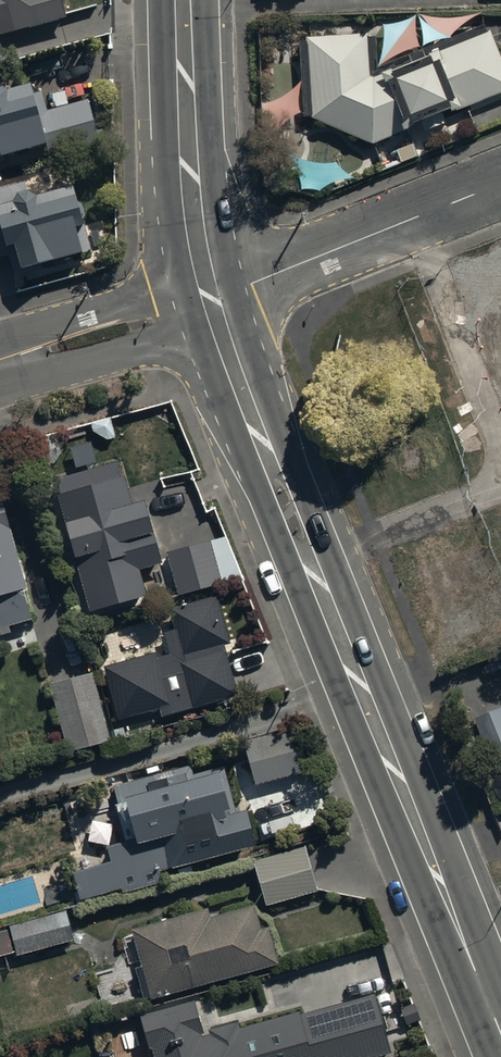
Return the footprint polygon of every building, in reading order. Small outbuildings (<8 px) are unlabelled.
[(65,19),(60,0),(0,0),(0,37),(65,19)] [(311,125),(374,151),(403,139),(404,143),(463,119),(462,117),(500,101),(500,67),(489,37),(376,84),(369,84),(366,42),(306,46),(311,125)] [(48,144),(49,148),(98,134),(86,93),(45,105),(39,85),(32,87),(28,73),(0,81),(0,157),(48,144)] [(9,258),(6,248),(17,245),(21,262),(81,248),(75,222),(82,221),(73,184),(36,193),(34,185),(0,193),(0,260),(9,258)] [(500,317),(500,301),(467,314),(479,345),(494,340),(487,322),(500,317)] [(121,466),(58,482),(90,610),(149,595),(142,569),(162,564),(145,499),(133,502),(126,475),(123,476),(121,466)] [(1,496),(0,496),(0,631),(1,636),(11,633),(9,626),(32,620),(23,588),(26,587),(1,496)] [(211,541),(166,553),(177,595),(222,584),(211,541)] [(106,668),(120,718),(162,707),(164,716),(242,694),(228,644),(233,643),(220,596),(173,610),(179,630),(164,634),(170,655),(160,658),(159,653),(106,668)] [(99,693),(93,673),(51,684),(69,751),(117,739),(104,691),(99,693)] [(475,711),(492,753),(500,750),(500,701),(475,711)] [(304,773),(291,728),(245,741),(258,786),(304,773)] [(179,769),(113,787),(119,809),(127,807),(136,838),(106,847),(110,862),(73,872),(80,901),(122,889),(123,894),(164,883),(161,872),(256,846),(246,809),(235,812),(221,764),(181,775),(179,769)] [(319,890),(305,844),(254,859),(267,905),(319,890)] [(213,922),(209,910),(135,934),(146,967),(135,970),(146,1006),(280,963),(269,929),(261,931),(254,909),(213,922)] [(0,931),(0,962),(77,940),(69,912),(0,931)] [(140,1016),(152,1056),(388,1056),(393,1056),(376,994),(302,1015),(302,1012),(240,1029),(239,1023),(209,1031),(210,1036),(206,1037),(196,1001),(140,1016)]
